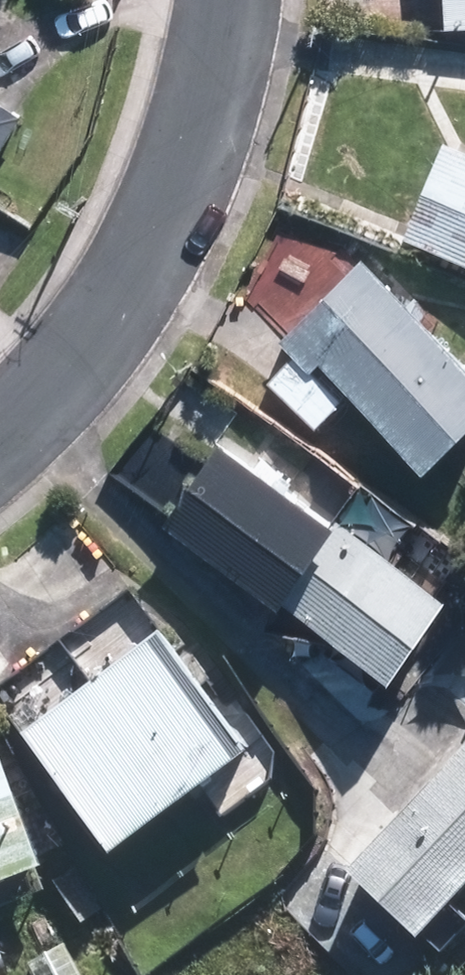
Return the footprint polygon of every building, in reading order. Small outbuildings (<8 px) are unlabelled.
[(447,30),(464,29),(464,0),(445,0),(447,30)] [(0,115),(0,138),(10,121),(0,115)] [(447,154),(410,238),(464,262),(464,162),(447,154)] [(354,276),(298,329),(417,454),(464,409),(464,392),(354,276)] [(318,531),(216,453),(168,515),(271,593),(318,531)] [(424,606),(346,546),(298,608),(376,668),(424,606)] [(148,667),(36,747),(112,853),(224,774),(148,667)] [(343,886),(405,944),(464,881),(464,757),(343,886)] [(24,878),(0,816),(0,887),(24,878)]
